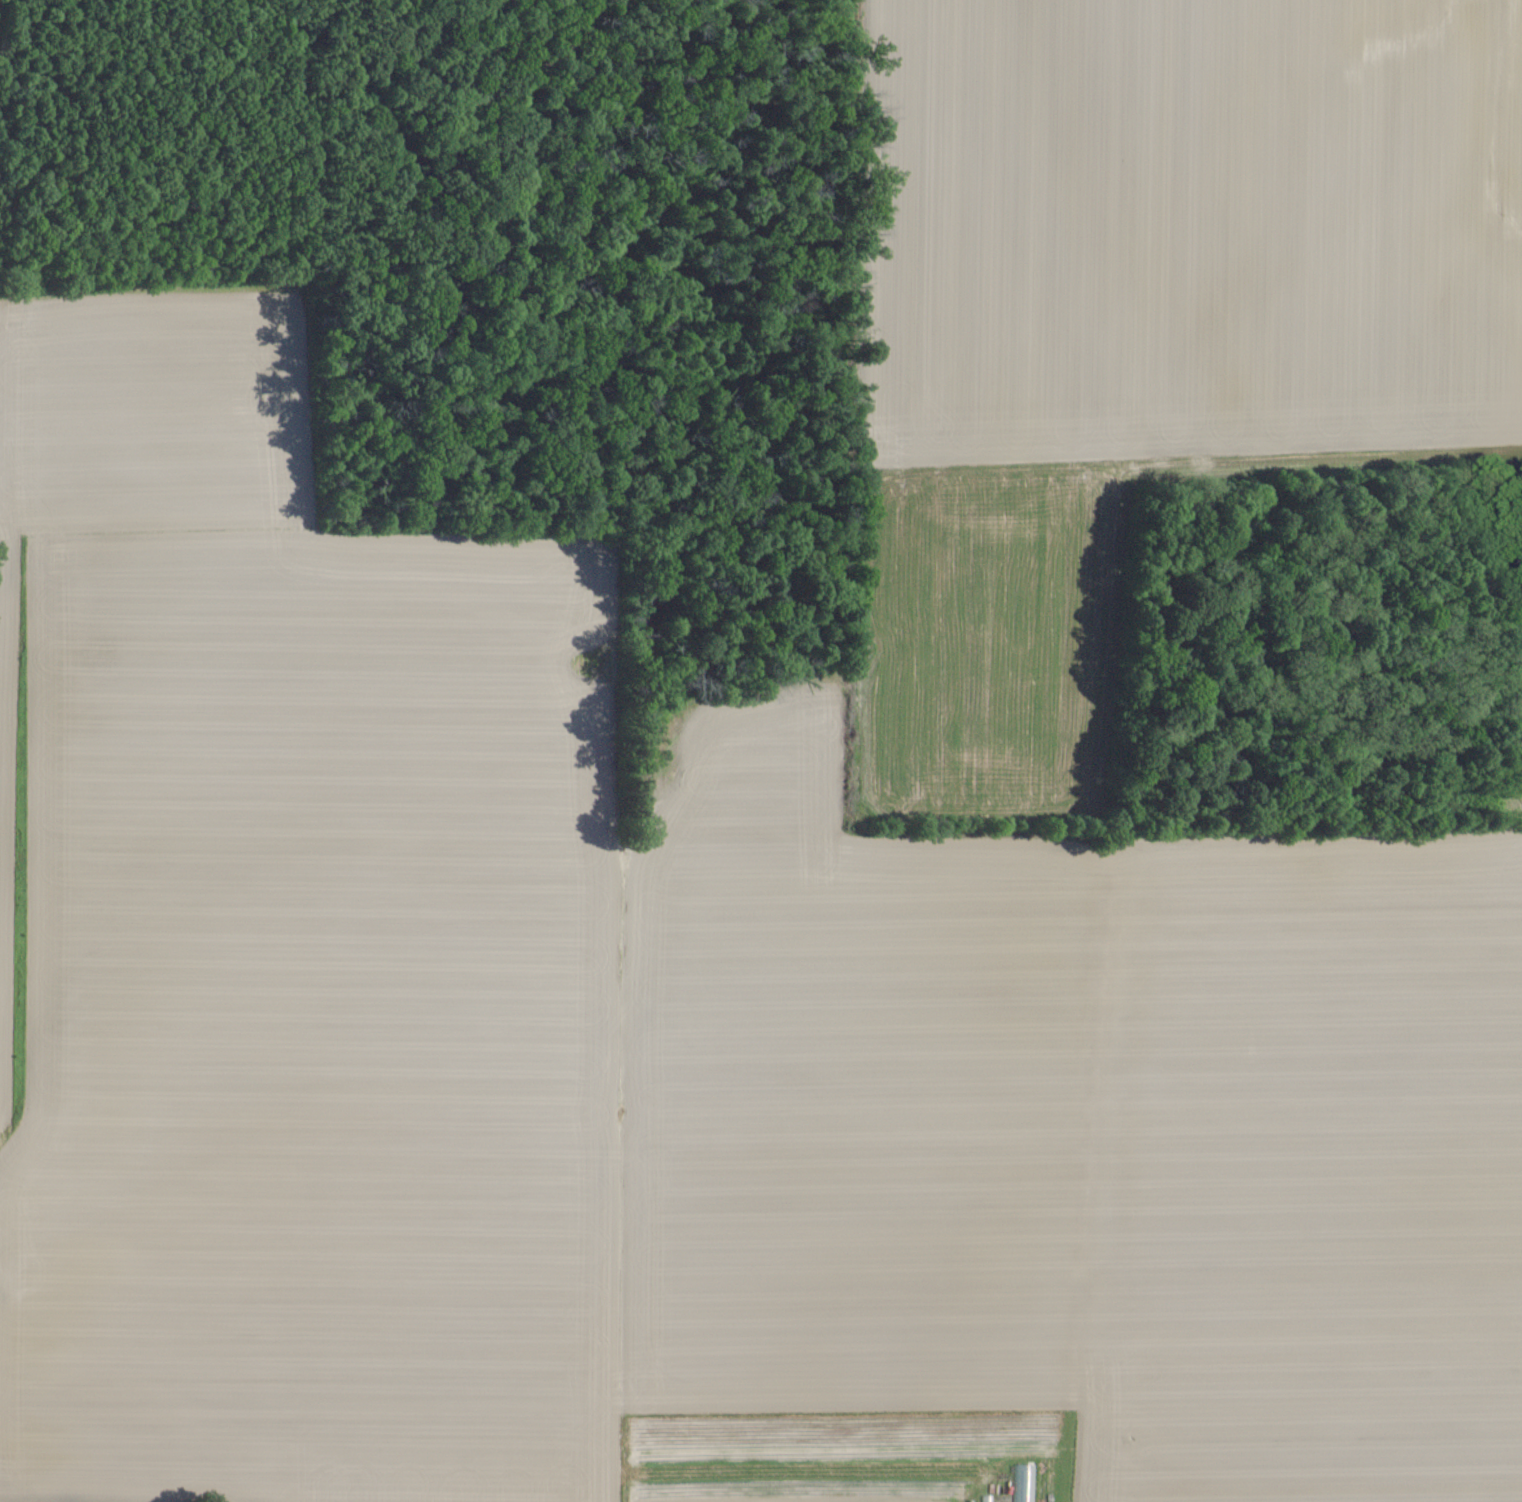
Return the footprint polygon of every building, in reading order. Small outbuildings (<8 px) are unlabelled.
[(1030,1467),(1011,1467),(1010,1501),(1030,1501),(1030,1467)]
